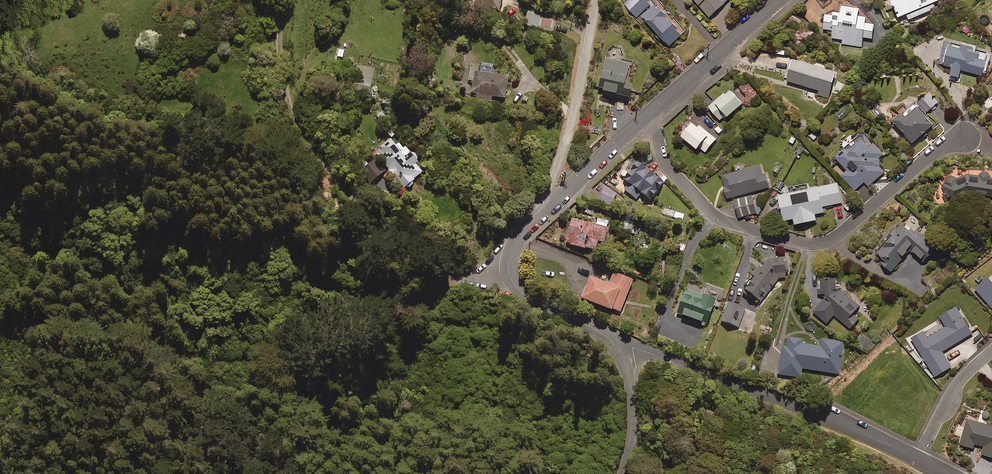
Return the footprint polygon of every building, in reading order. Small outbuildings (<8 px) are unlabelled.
[(473,5),(498,11),(500,0),(474,0),(473,5)] [(646,0),(629,0),(624,4),(637,17),(650,4),(646,0)] [(686,30),(659,0),(642,16),(669,45),(686,30)] [(709,16),(728,0),(695,0),(709,16)] [(894,7),(898,16),(906,13),(909,19),(935,8),(933,2),(939,0),(892,0),(894,7)] [(842,5),(841,12),(834,11),(833,14),(825,13),(823,28),(833,29),(832,38),(843,39),(843,44),(862,46),(863,37),(872,38),(874,23),(865,22),(866,16),(858,15),(859,7),(842,5)] [(539,16),(527,13),(524,25),(537,27),(539,16)] [(555,21),(541,18),(539,28),(553,31),(555,21)] [(966,44),(945,38),(939,63),(952,66),(950,74),(959,76),(961,69),(982,74),(987,53),(972,49),(973,46),(966,44)] [(777,54),(775,61),(789,64),(790,56),(777,54)] [(628,64),(605,58),(598,90),(628,97),(631,85),(624,83),(628,64)] [(836,71),(793,58),(786,80),(819,89),(818,95),(828,98),(836,71)] [(492,65),(476,63),(471,92),(470,99),(491,102),(491,96),(504,98),(507,76),(491,74),(492,65)] [(742,103),(730,88),(708,106),(721,121),(742,103)] [(938,101),(929,92),(918,102),(927,112),(938,101)] [(907,109),(905,106),(897,113),(898,114),(893,119),(913,142),(934,123),(915,102),(907,109)] [(716,138),(693,120),(681,135),(704,154),(716,138)] [(872,144),(863,134),(847,147),(846,146),(835,155),(847,170),(842,175),(855,190),(865,181),(868,186),(885,172),(877,163),(881,160),(879,158),(884,154),(874,143),(872,144)] [(799,140),(792,135),(787,143),(794,147),(799,140)] [(405,190),(424,172),(417,164),(422,160),(402,139),(397,143),(391,137),(357,169),(370,183),(385,169),(405,190)] [(663,183),(633,159),(620,175),(632,185),(627,192),(636,199),(641,193),(650,200),(663,183)] [(763,174),(761,165),(722,175),(729,198),(769,187),(766,173),(763,174)] [(948,203),(976,195),(991,198),(991,178),(991,176),(991,175),(991,174),(990,173),(989,173),(988,172),(987,172),(986,171),(985,171),(984,171),(983,172),(982,172),(981,173),(980,174),(979,175),(970,174),(956,178),(955,177),(954,176),(953,176),(952,176),(951,176),(950,176),(949,177),(948,178),(948,179),(948,180),(942,182),(948,203)] [(809,188),(808,183),(788,187),(789,192),(779,194),(784,220),(794,218),(795,223),(816,219),(815,213),(824,211),(823,206),(842,202),(838,182),(809,188)] [(617,192),(600,183),(593,197),(610,206),(617,192)] [(757,213),(753,195),(734,199),(738,217),(757,213)] [(684,214),(664,208),(662,214),(683,220),(684,214)] [(570,244),(569,246),(585,249),(585,248),(595,250),(597,241),(603,242),(607,226),(571,218),(565,243),(570,244)] [(915,233),(902,222),(873,256),(891,271),(911,248),(925,260),(937,246),(917,230),(915,233)] [(744,288),(761,301),(777,280),(787,279),(785,259),(765,262),(744,288)] [(632,280),(613,272),(608,284),(589,276),(581,298),(619,313),(632,280)] [(976,288),(991,308),(991,274),(976,288)] [(840,277),(821,279),(822,288),(818,289),(819,294),(825,293),(825,297),(813,311),(827,323),(834,314),(850,328),(859,318),(853,313),(860,305),(841,290),(841,287),(840,277)] [(701,295),(694,292),(694,293),(685,289),(676,313),(706,324),(715,300),(701,295)] [(746,308),(728,302),(721,321),(739,327),(746,308)] [(973,333),(957,306),(940,317),(946,327),(928,338),(924,330),(912,337),(935,376),(951,366),(942,351),(973,333)] [(802,339),(788,337),(786,348),(782,347),(778,374),(800,378),(802,369),(839,374),(844,342),(820,339),(819,346),(801,344),(802,339)] [(693,342),(683,339),(681,346),(691,349),(693,342)] [(968,418),(960,444),(974,448),(975,443),(985,446),(982,454),(991,457),(991,426),(968,418)]
